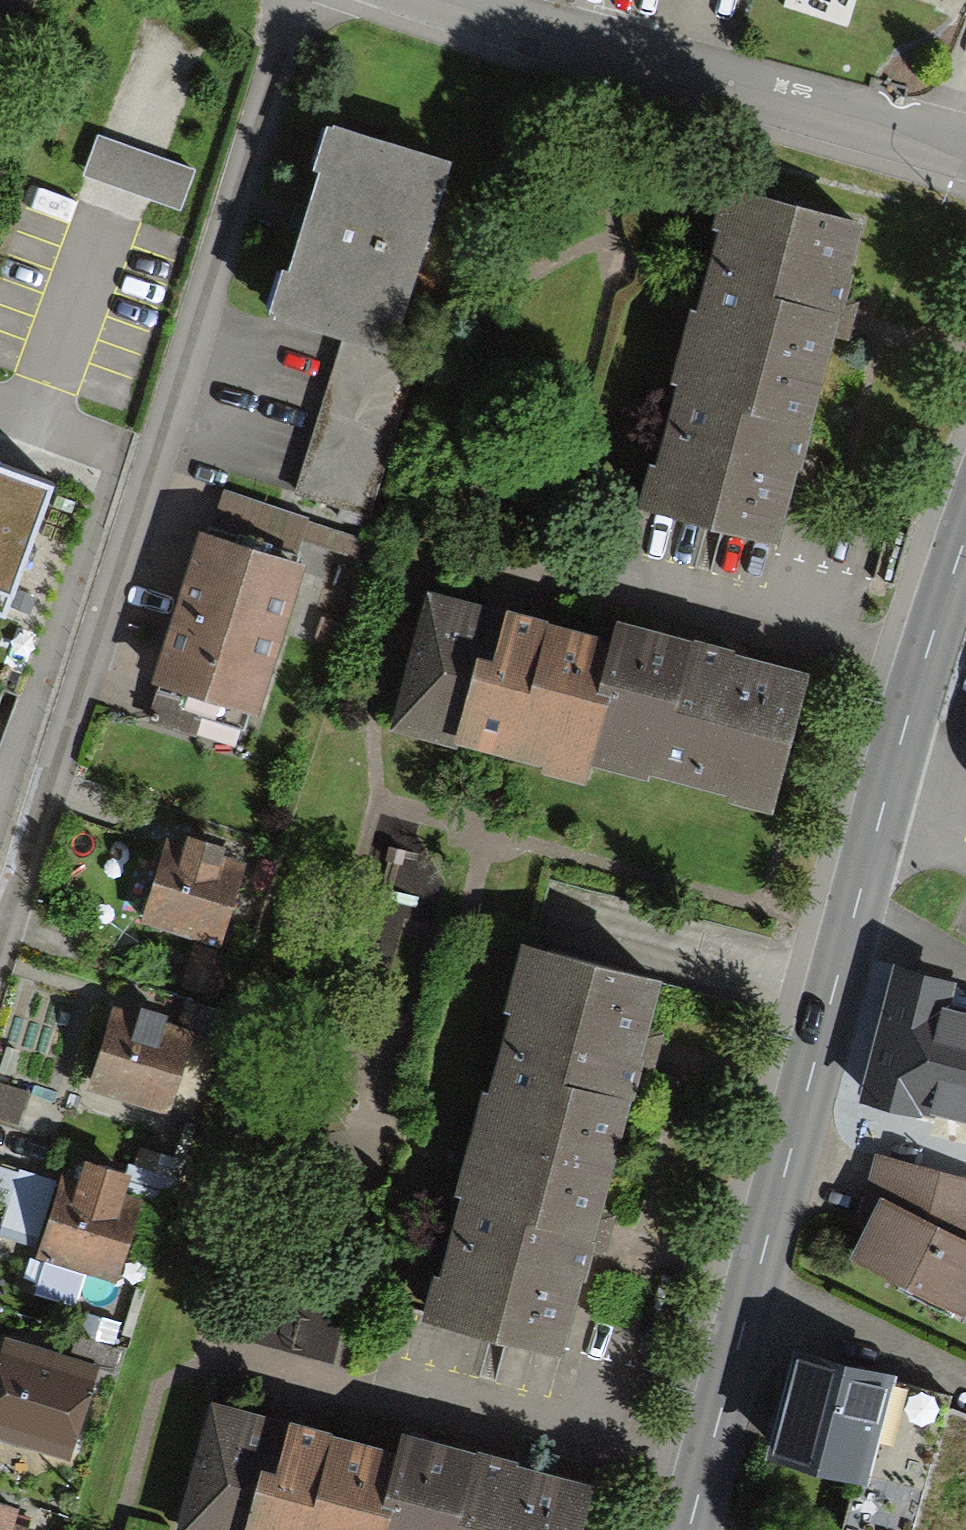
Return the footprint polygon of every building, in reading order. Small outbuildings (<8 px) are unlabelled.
[(439,129),(327,97),(265,318),(378,349),(439,129)] [(733,184),(691,353),(821,385),(863,216),(733,184)] [(779,554),(821,385),(691,353),(649,522),(779,554)] [(49,483),(0,465),(0,611),(3,612),(49,483)] [(307,555),(199,523),(150,686),(257,718),(307,555)] [(387,711),(573,762),(615,610),(429,559),(387,711)] [(796,660),(615,610),(573,762),(754,812),(796,660)] [(151,812),(118,913),(212,943),(245,842),(151,812)] [(855,1080),(965,1113),(965,941),(903,922),(855,1080)] [(534,928),(477,1120),(599,1156),(656,964),(534,928)] [(104,986),(71,1088),(165,1118),(198,1016),(104,986)] [(542,1350),(599,1156),(477,1120),(419,1314),(542,1350)] [(55,1145),(22,1247),(116,1277),(149,1175),(55,1145)] [(843,1243),(955,1299),(965,1277),(965,1182),(893,1145),(843,1243)] [(0,1326),(0,1419),(67,1440),(99,1339),(5,1309),(0,1326)] [(780,1432),(865,1454),(846,1526),(863,1529),(965,1529),(965,1406),(943,1396),(945,1390),(887,1375),(891,1358),(805,1336),(780,1432)] [(396,1432),(212,1378),(168,1529),(367,1529),(396,1432)] [(396,1432),(367,1529),(566,1529),(579,1485),(396,1432)] [(48,1508),(0,1493),(0,1529),(41,1529),(48,1508)]
